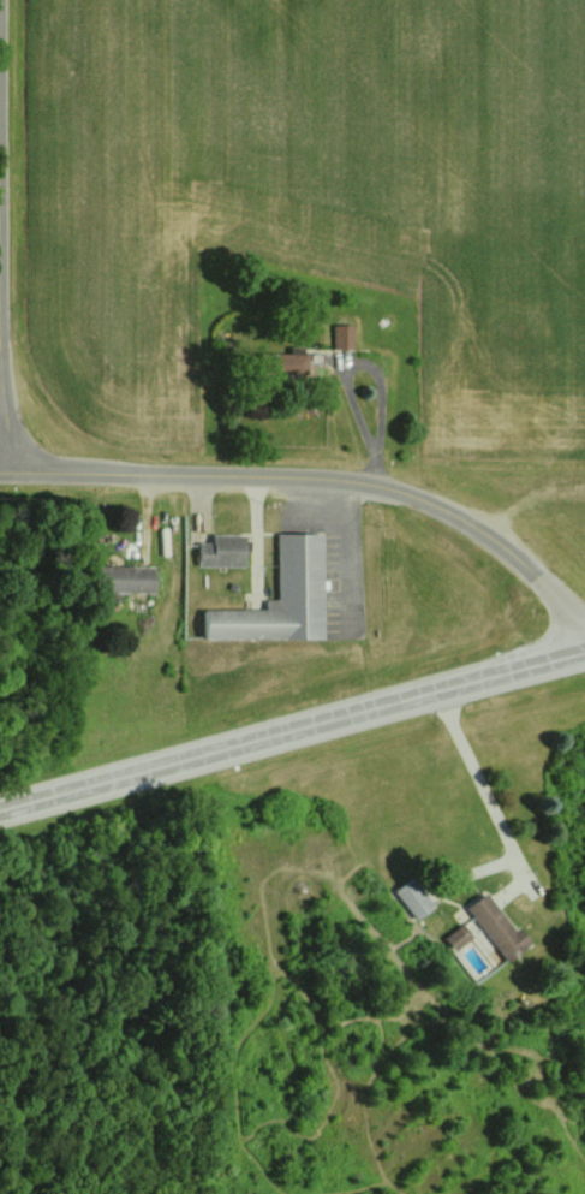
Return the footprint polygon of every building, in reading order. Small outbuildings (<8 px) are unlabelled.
[(331,325),(332,350),(352,349),(352,325),(331,325)] [(307,373),(307,353),(276,354),(277,374),(307,373)] [(324,639),(323,534),(277,534),(277,599),(265,600),(265,610),(202,610),(202,640),(324,639)] [(197,542),(197,565),(246,566),(246,535),(212,535),(212,543),(197,542)] [(108,593),(155,593),(155,566),(101,566),(101,582),(108,582),(108,593)] [(434,906),(411,877),(393,891),(416,920),(434,906)] [(531,943),(519,926),(513,930),(486,893),(466,907),(504,962),(531,943)] [(443,937),(453,951),(471,938),(462,924),(443,937)]
